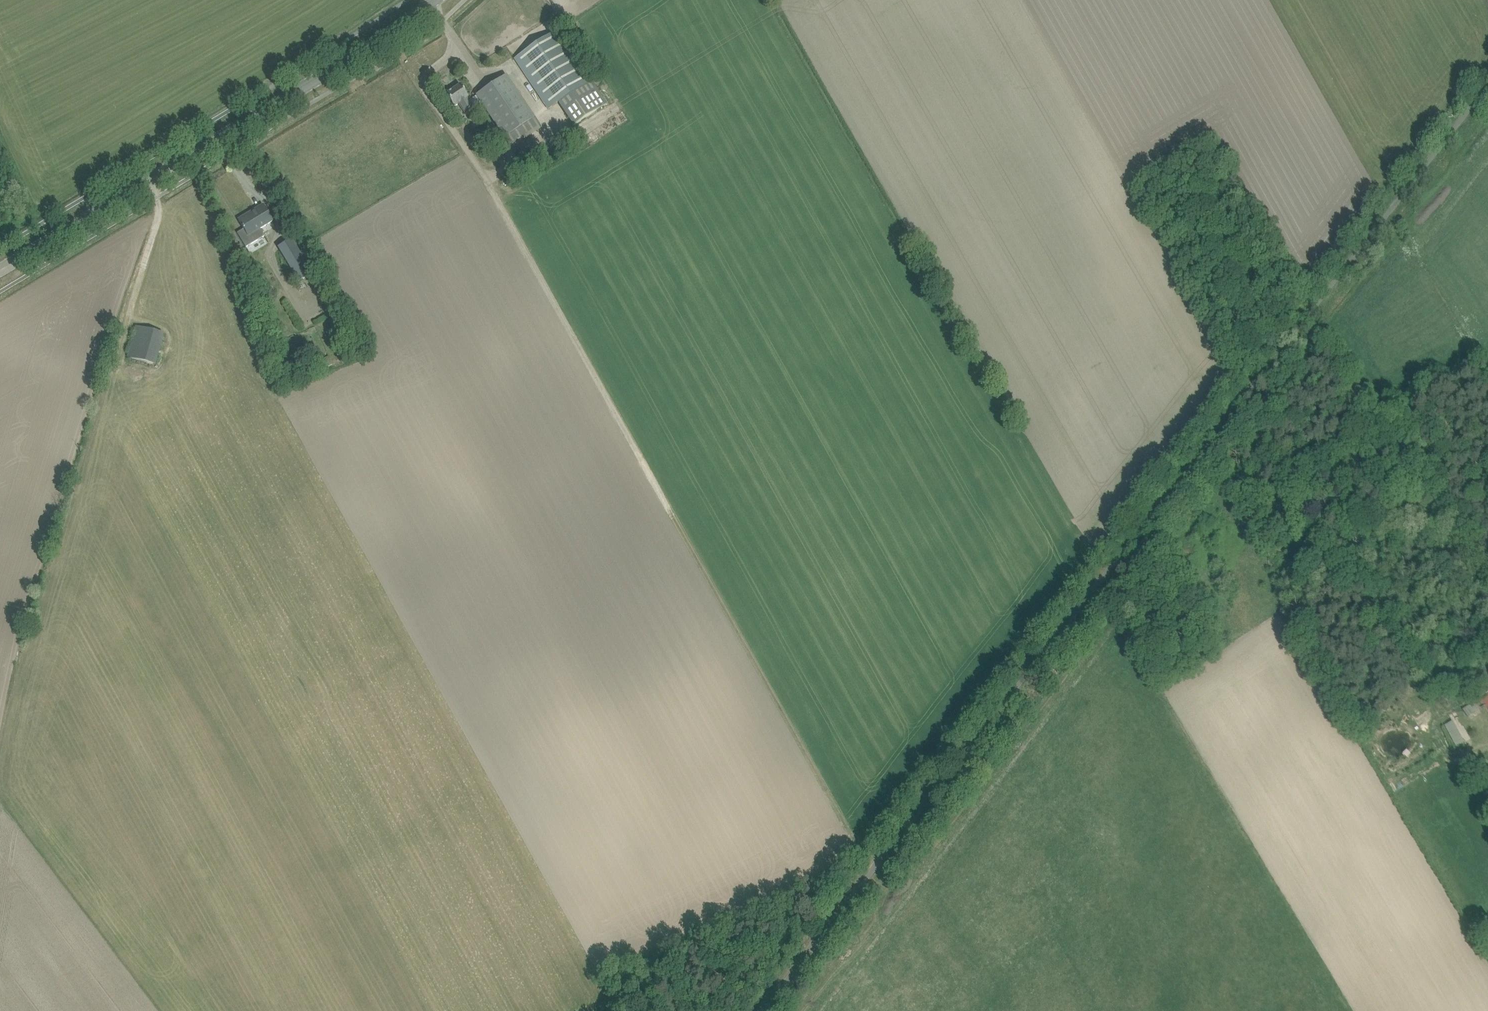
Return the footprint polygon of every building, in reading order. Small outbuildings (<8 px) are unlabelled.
[(557,102),(573,127),(607,104),(590,80),(557,30),(514,59),(547,109),(557,102)] [(460,85),(446,95),(452,103),(454,107),(459,104),(465,114),(474,108),(481,103),(504,138),(519,128),(532,119),(535,118),(512,84),(506,76),(476,96),(469,101),(467,98),(468,97),(460,85)] [(260,229),(273,221),(263,205),(239,220),(243,228),(244,229),(237,233),(245,247),(264,236),(260,229)] [(1208,216),(1199,220),(1202,227),(1211,223),(1208,216)] [(278,247),(298,281),(312,273),(291,239),(278,247)] [(127,358),(155,366),(165,334),(135,325),(127,358)] [(325,368),(332,365),(328,356),(322,359),(325,368)] [(1270,553),(1274,560),(1283,555),(1279,548),(1270,553)] [(1467,717),(1479,709),(1475,702),(1463,710),(1467,717)] [(1464,743),(1452,721),(1446,725),(1457,747),(1464,743)]
